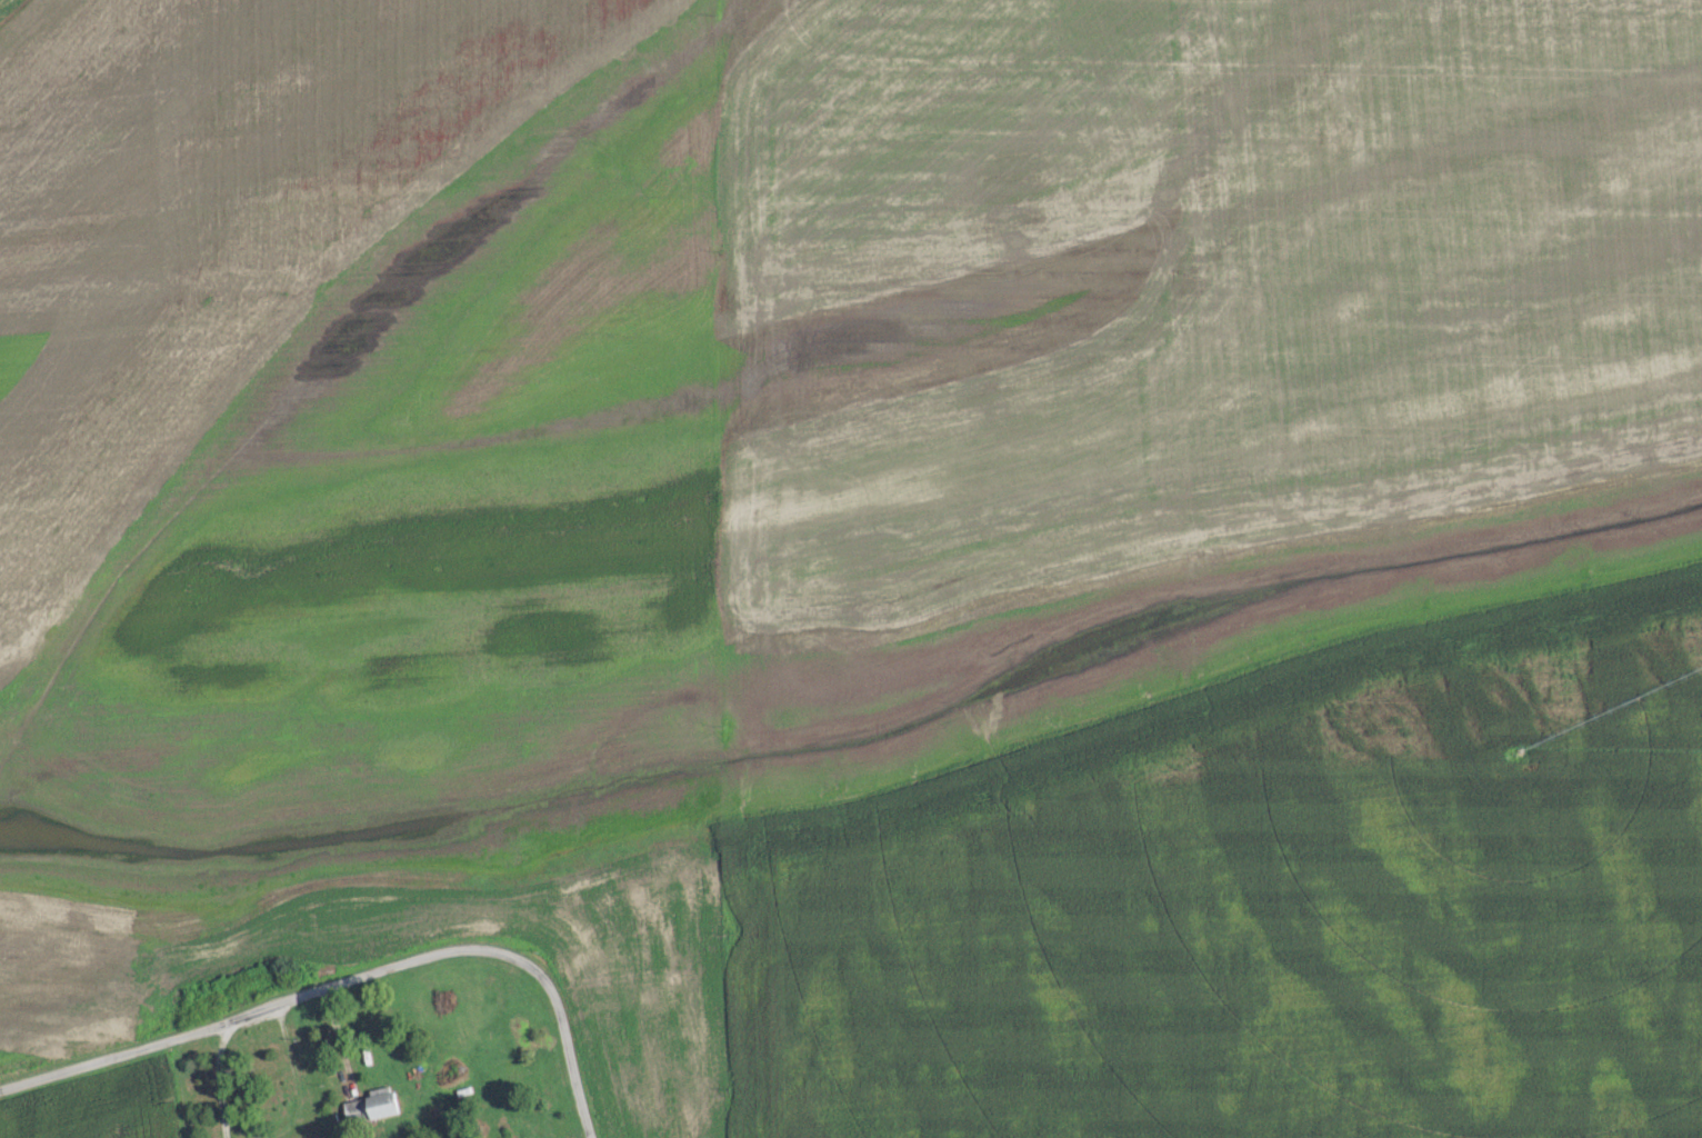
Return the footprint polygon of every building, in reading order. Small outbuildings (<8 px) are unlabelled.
[(398,1112),(392,1085),(369,1090),(371,1096),(343,1102),(347,1122),(398,1112)]
